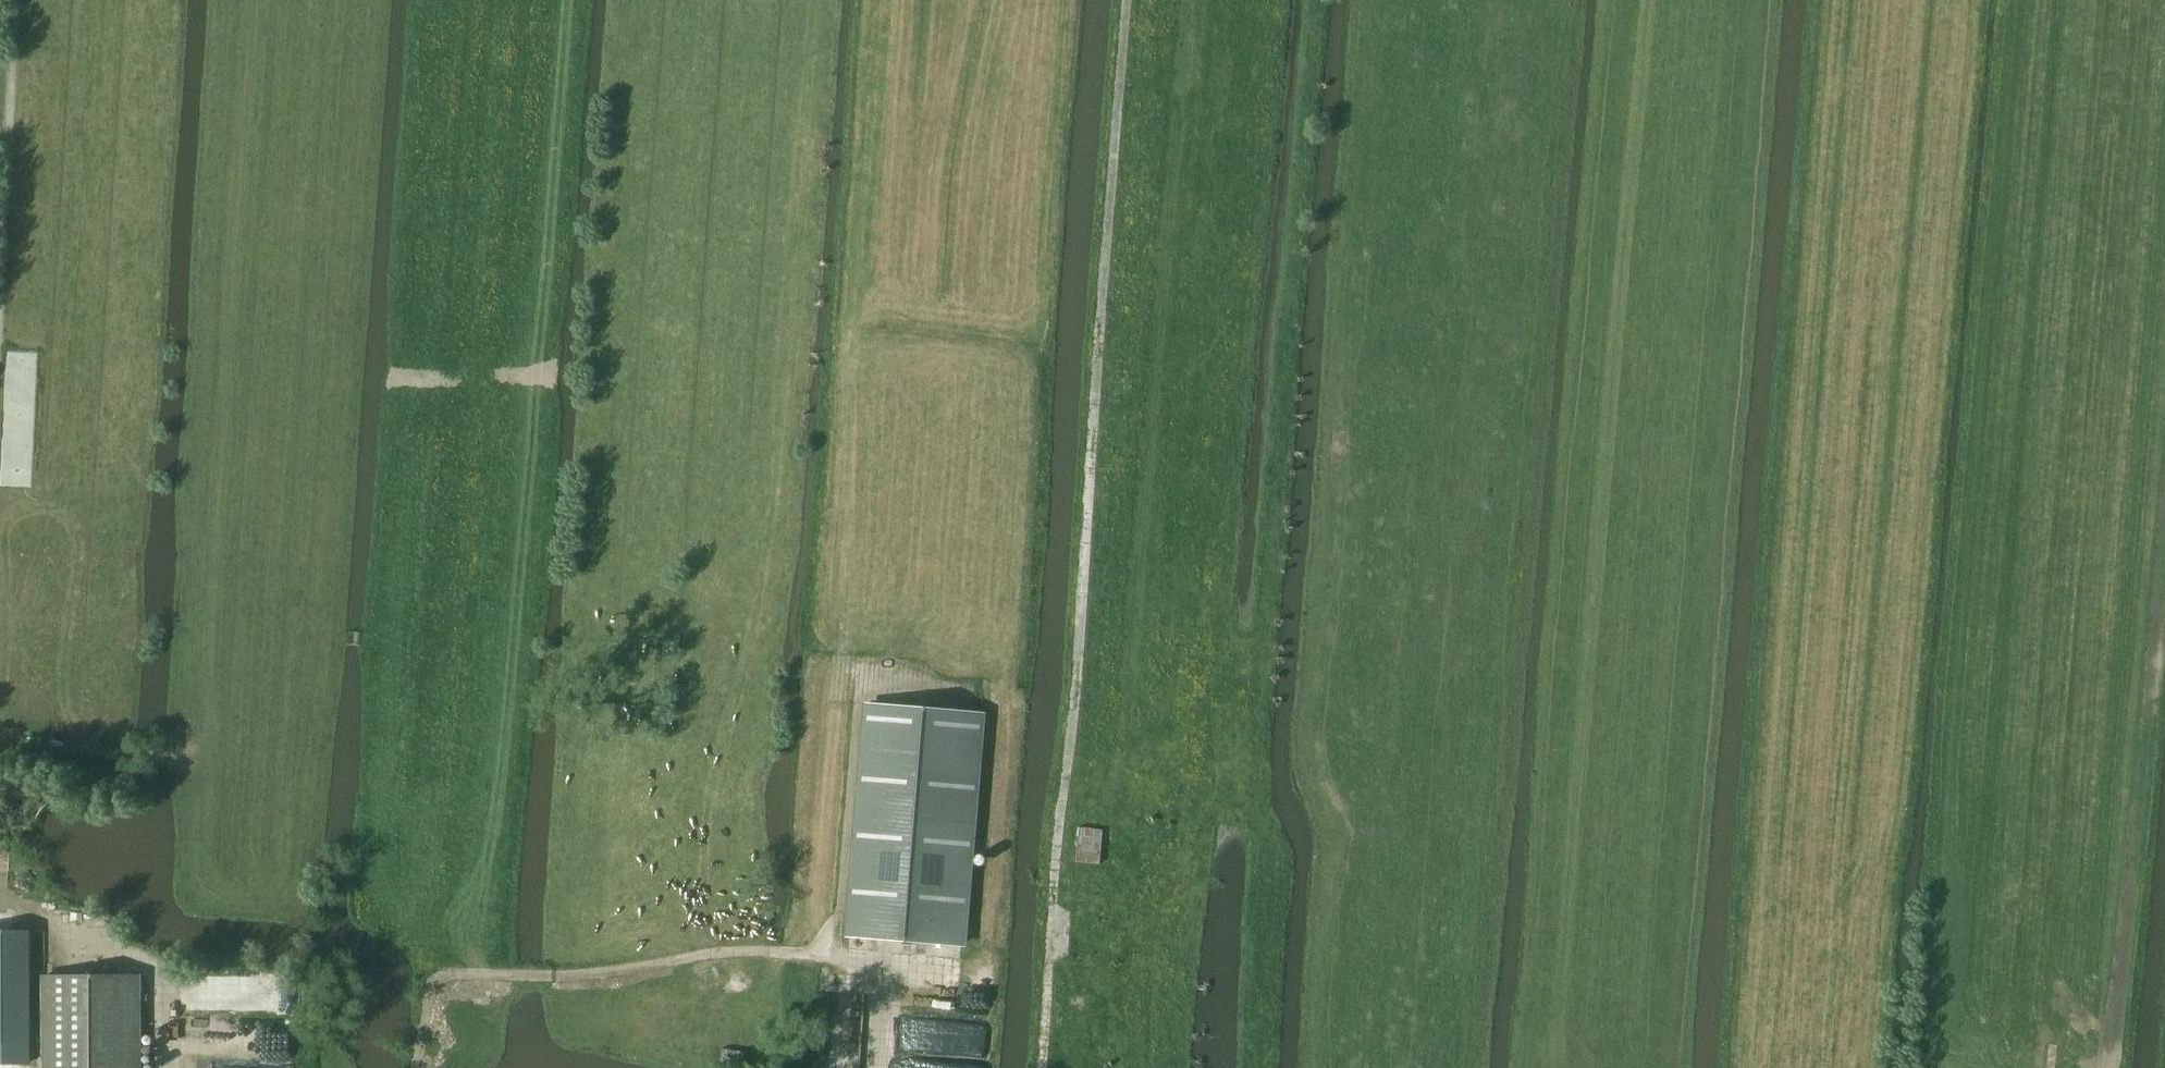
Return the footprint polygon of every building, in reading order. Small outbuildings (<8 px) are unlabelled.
[(981,714),(869,704),(850,936),(961,945),(981,714)] [(1099,863),(1102,829),(1079,827),(1076,861),(1099,863)] [(0,942),(0,1064),(21,1065),(28,1065),(27,977),(30,977),(30,942),(0,942)] [(136,974),(43,974),(43,1067),(136,1067),(136,974)]
